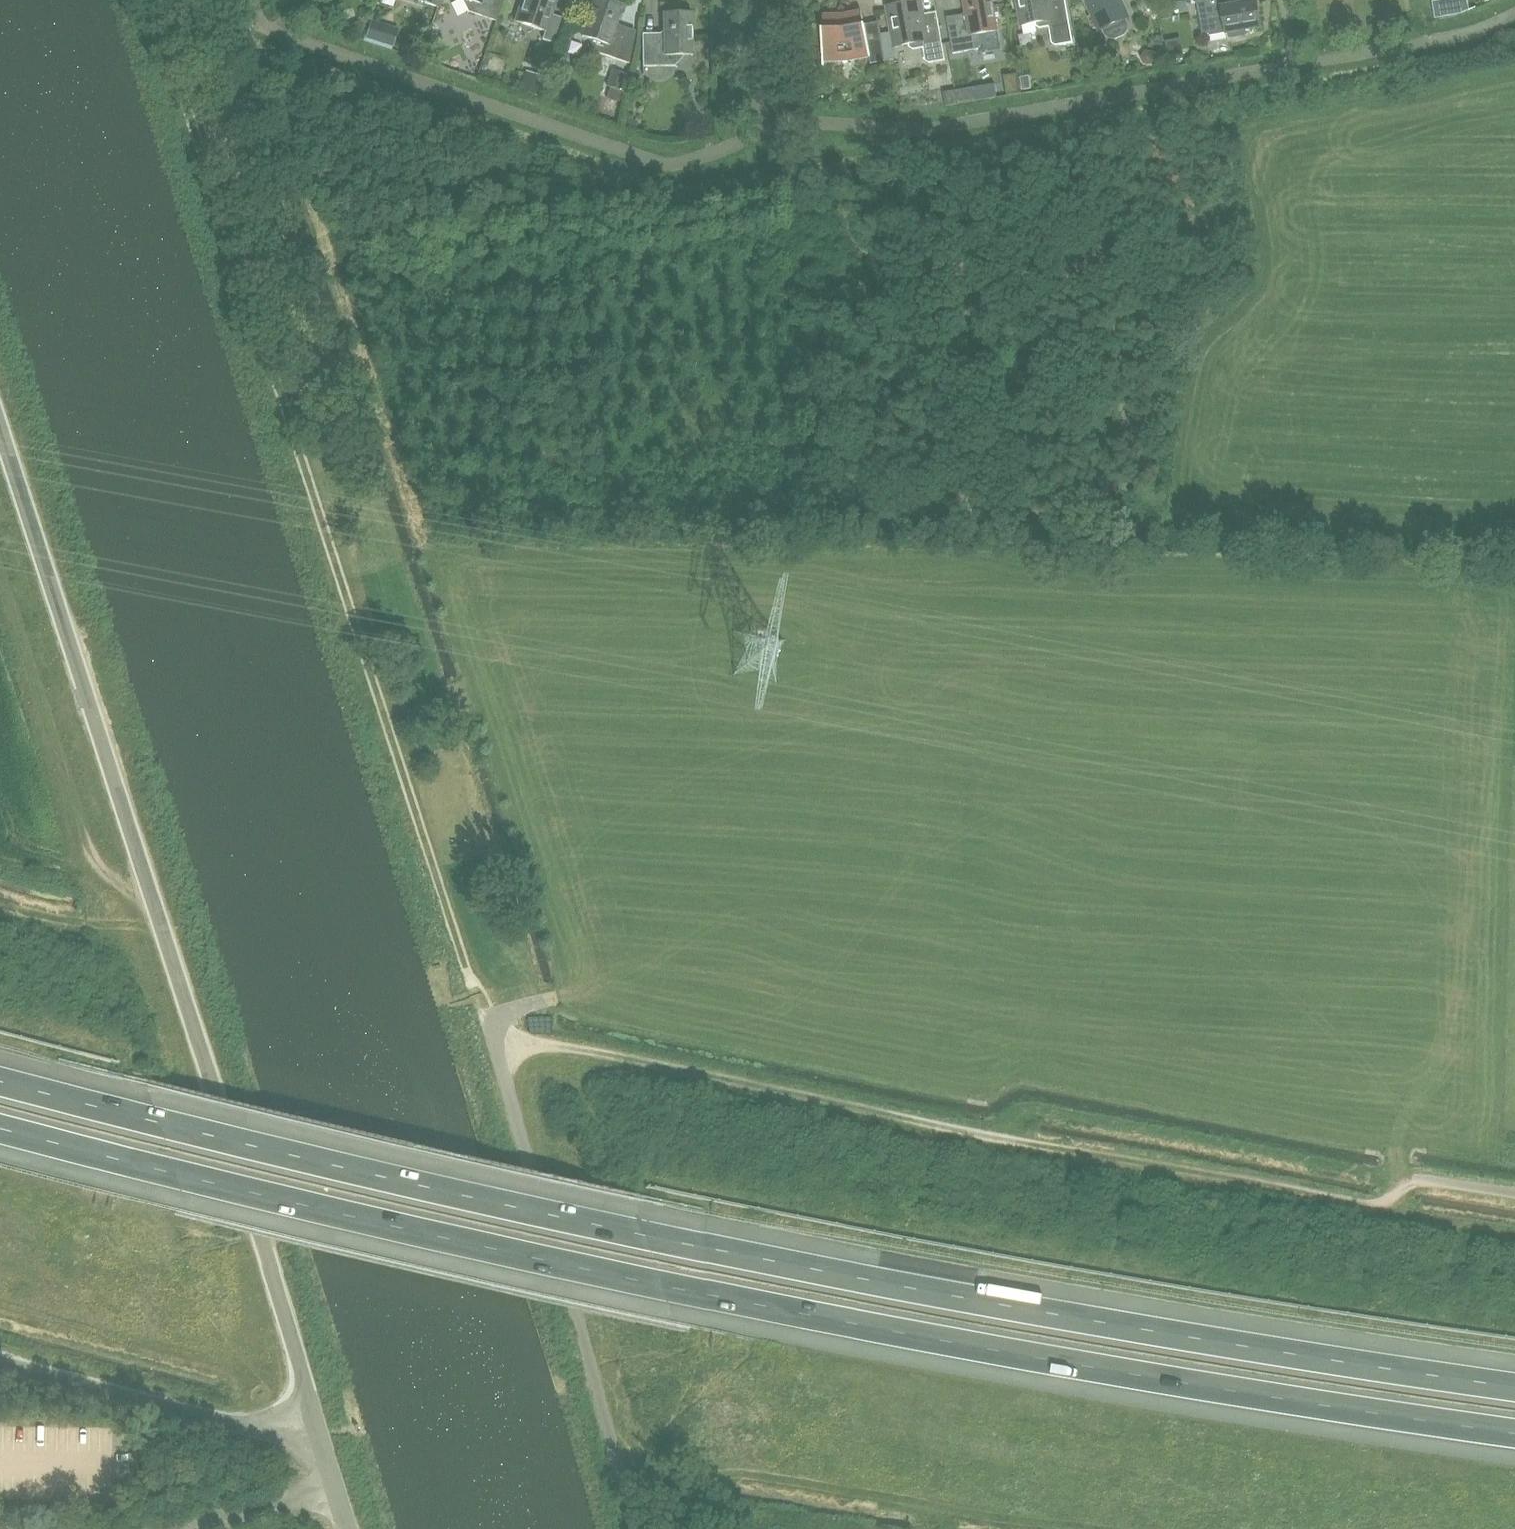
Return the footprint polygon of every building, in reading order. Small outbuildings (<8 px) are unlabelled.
[(503,0),(462,0),(468,11),(496,21),(503,0)] [(514,21),(545,31),(542,39),(556,43),(564,19),(551,14),(556,0),(522,0),(515,20),(514,19),(513,20),(514,21)] [(589,38),(596,52),(629,63),(635,35),(617,29),(615,25),(622,4),(610,0),(594,0),(582,36),(589,38)] [(979,49),(982,51),(1001,48),(998,31),(992,0),(964,0),(966,15),(964,19),(948,22),(953,53),(979,49)] [(1049,27),(1052,43),(1055,45),(1073,42),(1065,0),(1018,0),(1022,25),(1036,22),(1036,26),(1040,28),(1049,27)] [(1093,15),(1089,17),(1094,28),(1098,27),(1099,30),(1103,28),(1106,35),(1110,38),(1116,38),(1125,34),(1128,30),(1128,24),(1125,18),(1129,16),(1122,0),(1085,0),(1093,15)] [(1232,0),(1196,0),(1203,37),(1228,32),(1229,37),(1247,34),(1246,29),(1261,26),(1257,0),(1233,5),(1232,0)] [(1435,19),(1460,15),(1469,11),(1467,0),(1447,0),(1432,3),(1431,3),(1434,20),(1435,19)] [(909,47),(913,49),(923,47),(926,60),(930,63),(945,60),(938,18),(927,20),(923,17),(920,1),(888,7),(895,46),(909,43),(909,47)] [(882,42),(869,44),(865,24),(864,24),(862,11),(847,14),(838,15),(824,15),(824,28),(822,28),(823,66),(824,66),(824,60),(839,60),(839,54),(854,53),(855,59),(870,56),(871,63),(885,61),(882,42)] [(663,34),(660,38),(642,38),(642,66),(674,66),(685,55),(692,55),(692,12),(663,12),(663,34)] [(1016,73),(1003,75),(1006,95),(1020,93),(1016,73)]
